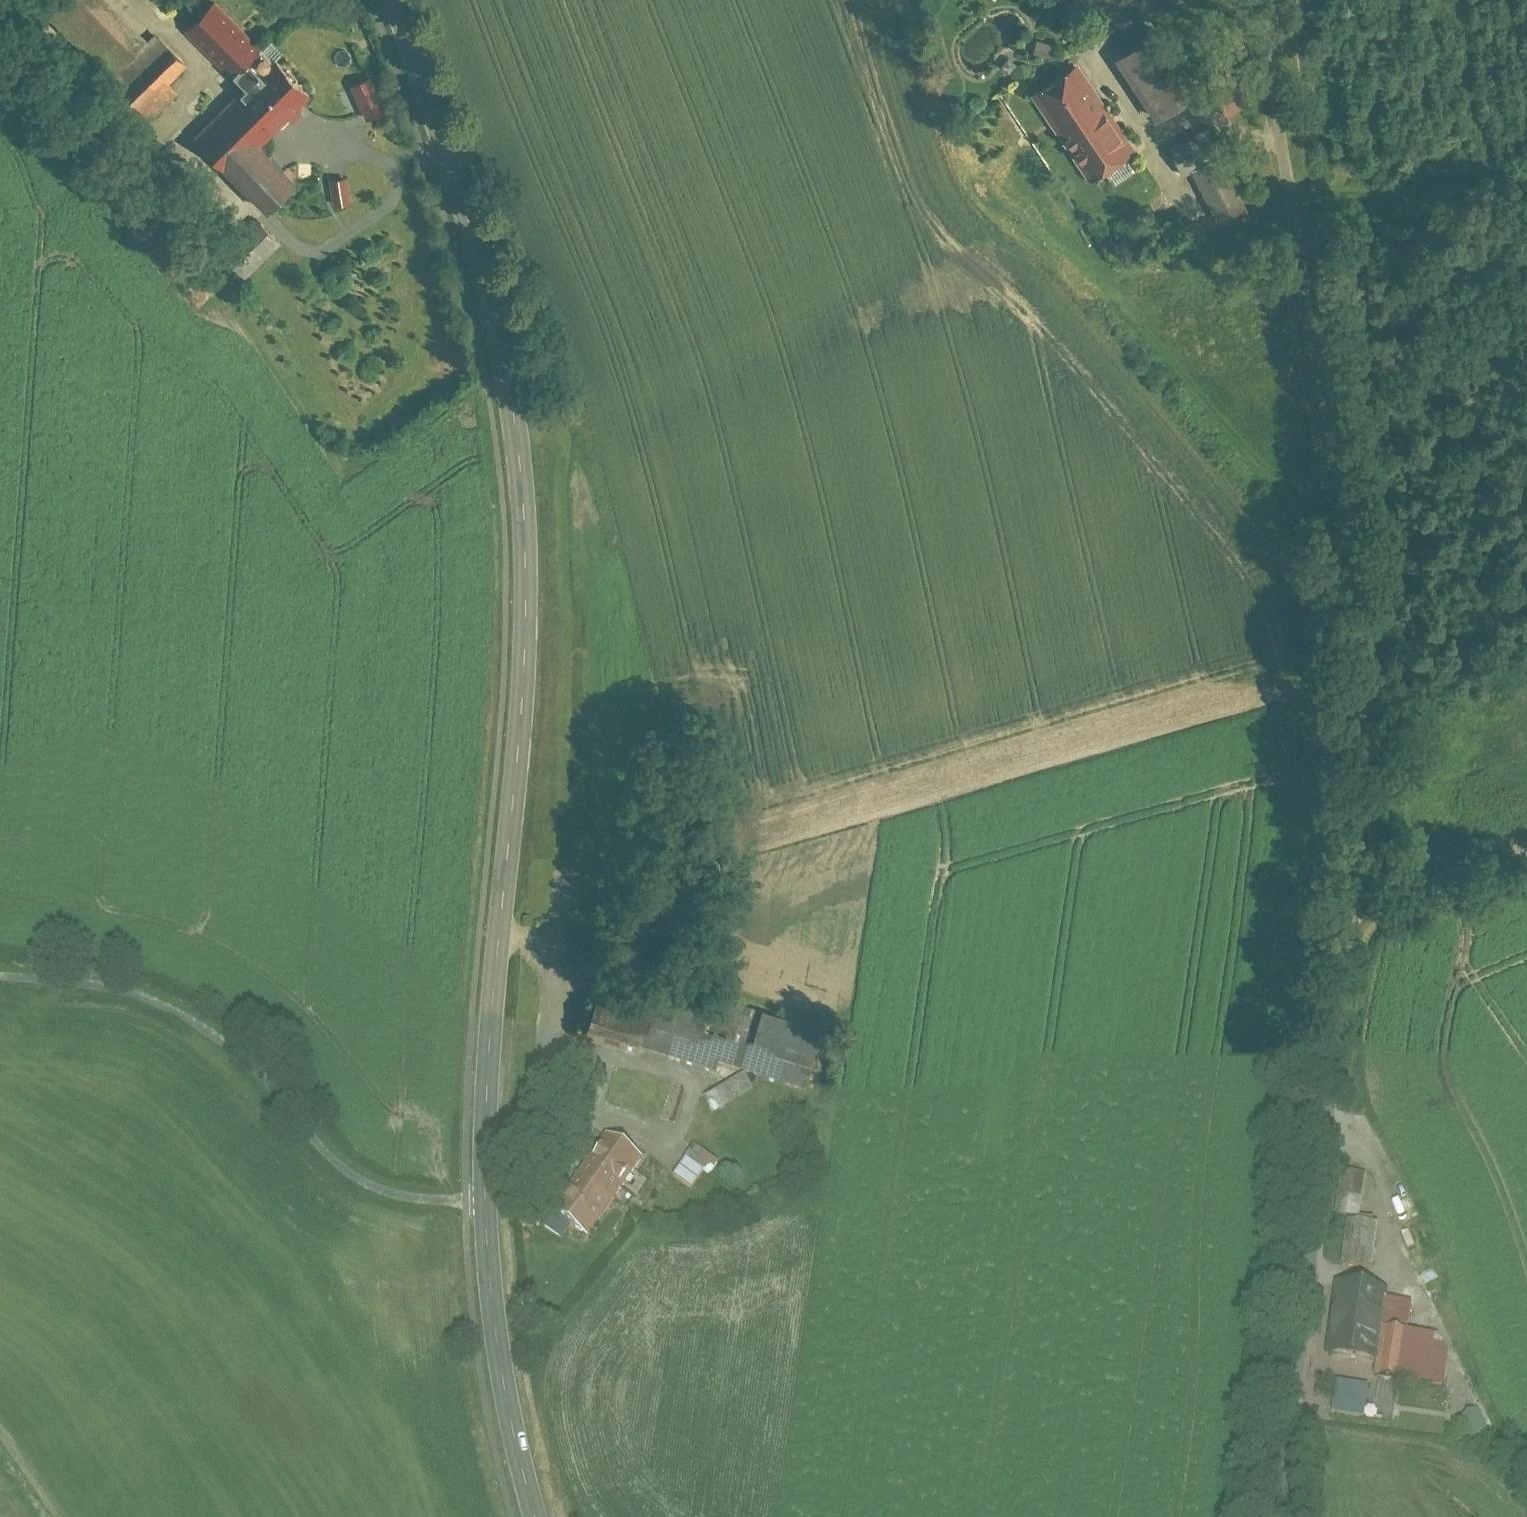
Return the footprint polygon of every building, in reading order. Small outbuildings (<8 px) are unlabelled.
[(110,0),(68,0),(53,15),(113,72),(148,36),(110,0)] [(295,178),(259,141),(309,93),(219,0),(211,0),(182,27),(238,85),(194,128),(268,205),(295,178)] [(1115,55),(1157,119),(1199,91),(1157,27),(1115,55)] [(1034,53),(1048,57),(1052,43),(1038,39),(1034,53)] [(188,62),(171,45),(146,69),(124,90),(150,117),(169,98),(178,90),(169,81),(188,62)] [(1030,96),(1089,182),(1134,151),(1076,65),(1030,96)] [(1209,87),(1228,117),(1247,105),(1228,75),(1209,87)] [(350,85),(366,119),(386,110),(370,76),(350,85)] [(1169,148),(1184,173),(1189,169),(1206,161),(1191,135),(1169,148)] [(1189,169),(1206,202),(1229,190),(1212,158),(1189,169)] [(329,178),(332,203),(350,201),(347,176),(329,178)] [(258,219),(224,251),(247,275),(281,243),(258,219)] [(648,1046),(745,1075),(764,1012),(667,984),(659,1011),(648,1046)] [(648,1046),(659,1011),(601,994),(590,1029),(648,1046)] [(823,1030),(764,1012),(745,1075),(805,1092),(823,1030)] [(742,1077),(706,1099),(714,1113),(751,1092),(742,1077)] [(640,1160),(607,1137),(555,1210),(588,1233),(640,1160)] [(715,1162),(696,1147),(687,1160),(706,1174),(715,1162)] [(706,1174),(687,1160),(674,1176),(694,1190),(706,1174)] [(1366,1172),(1343,1169),(1337,1212),(1360,1215),(1366,1172)] [(1376,1225),(1350,1221),(1344,1266),(1370,1270),(1376,1225)] [(1385,1291),(1338,1285),(1329,1355),(1376,1360),(1380,1325),(1384,1299),(1385,1291)] [(1384,1299),(1380,1325),(1411,1329),(1414,1303),(1384,1299)] [(1403,1333),(1385,1330),(1379,1375),(1398,1377),(1403,1333)] [(1397,1378),(1445,1384),(1451,1339),(1403,1333),(1398,1377),(1397,1378)] [(1360,1415),(1363,1382),(1329,1380),(1326,1412),(1360,1415)]
